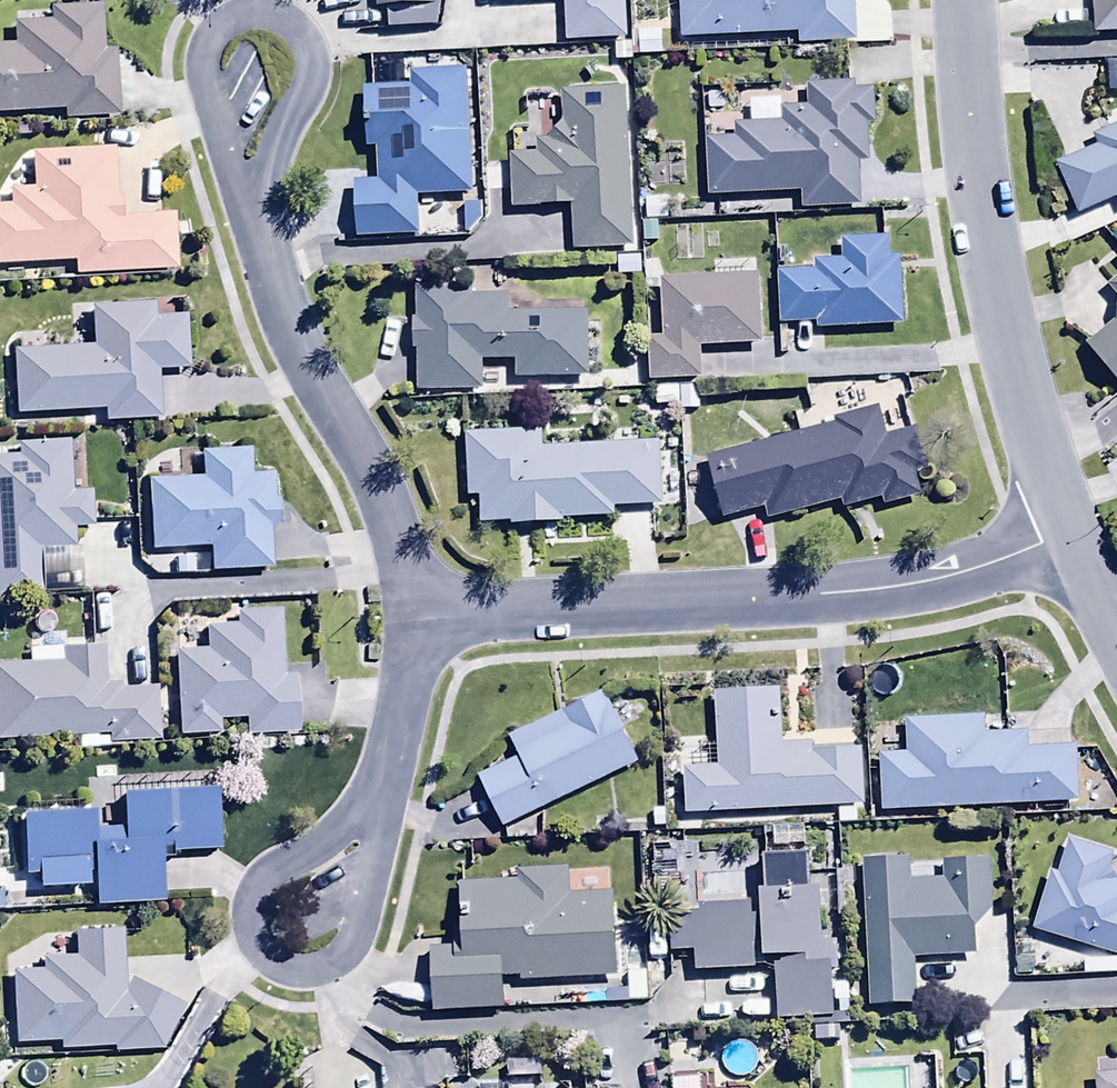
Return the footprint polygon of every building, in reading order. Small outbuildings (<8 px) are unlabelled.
[(374,10),(385,9),(386,31),(435,29),(434,0),(374,0),(374,10)] [(496,2),(563,0),(564,43),(626,41),(625,0),(496,0),(496,2)] [(878,0),(678,0),(679,38),(797,35),(797,45),(891,46),(890,14),(878,0)] [(1092,37),(1116,35),(1116,0),(1090,0),(1092,37)] [(60,112),(61,121),(119,119),(116,51),(103,52),(101,5),(49,7),(50,19),(13,21),(14,44),(0,45),(0,114),(60,112)] [(631,31),(631,57),(661,57),(661,31),(631,31)] [(353,182),(355,238),(417,236),(416,198),(471,196),(466,71),(410,73),(410,88),(364,90),(366,150),(373,149),(375,181),(353,182)] [(780,122),(734,124),(734,138),(704,139),(706,198),(798,194),(799,211),(860,208),(858,162),(868,161),(867,125),(873,125),(872,89),(854,90),(854,82),(805,84),(806,108),(779,109),(780,122)] [(574,235),(574,250),(631,247),(623,88),(561,91),(563,125),(535,153),(508,155),(511,210),(570,206),(571,235),(574,235)] [(1102,117),(1108,130),(1092,138),(1096,146),(1053,165),(1076,216),(1116,198),(1116,110),(1102,117)] [(72,264),(73,277),(175,273),(172,215),(116,218),(113,149),(30,153),(31,189),(9,190),(10,206),(0,206),(0,267),(72,264)] [(574,235),(571,235),(531,237),(532,260),(575,257),(574,250),(574,235)] [(816,325),(816,331),(903,328),(900,258),(888,259),(887,238),(840,240),(841,261),(812,262),(813,271),(776,273),(779,327),(816,325)] [(758,275),(660,278),(662,338),(647,339),(648,384),(702,382),(701,348),(760,346),(758,275)] [(1115,321),(1085,345),(1116,385),(1116,279),(1106,288),(1116,301),(1115,321)] [(411,318),(415,392),(482,391),(482,362),(513,362),(513,381),(590,379),(589,313),(507,314),(507,297),(471,297),(471,286),(414,287),(414,318),(411,318)] [(10,351),(12,416),(103,413),(103,423),(160,421),(158,373),(186,372),(184,317),(154,318),(154,306),(91,308),(92,348),(10,351)] [(699,412),(699,388),(655,388),(655,408),(679,408),(679,412),(699,412)] [(877,409),(833,421),(834,426),(706,459),(723,522),(763,511),(765,521),(840,502),(842,511),(879,501),(881,509),(923,498),(917,474),(925,472),(914,429),(885,437),(877,409)] [(541,430),(465,434),(467,500),(478,499),(479,525),(510,523),(510,528),(565,525),(565,520),(614,518),(613,508),(661,506),(658,443),(542,448),(541,430)] [(39,596),(37,550),(76,548),(74,528),(92,527),(90,493),(70,494),(68,444),(16,446),(17,457),(9,457),(9,450),(0,451),(0,598),(39,596)] [(201,479),(147,481),(149,551),(207,549),(207,572),(270,571),(269,526),(277,525),(277,501),(272,501),(271,476),(251,476),(250,451),(200,453),(201,479)] [(207,649),(173,651),(179,736),(220,734),(219,722),(244,721),(245,737),(297,734),(294,676),(284,677),(280,612),(236,614),(237,625),(205,627),(207,649)] [(0,666),(0,740),(87,739),(87,748),(102,748),(101,737),(107,737),(107,744),(159,743),(158,689),(120,690),(120,683),(105,684),(105,648),(66,648),(65,634),(29,635),(29,666),(0,666)] [(681,769),(684,815),(862,807),(860,749),(812,752),(811,745),(781,746),(779,689),(713,692),(715,746),(700,747),(701,768),(681,769)] [(476,778),(502,831),(637,763),(601,691),(506,738),(516,758),(476,778)] [(877,754),(880,813),(1078,804),(1075,747),(1028,750),(1027,733),(984,735),(983,717),(904,721),(905,753),(877,754)] [(93,873),(94,907),(161,904),(159,854),(218,852),(215,788),(121,792),(122,829),(93,830),(92,806),(22,809),(24,877),(36,877),(36,888),(88,886),(87,873),(93,873)] [(1030,932),(1116,958),(1116,882),(1116,881),(1116,878),(1116,874),(1110,872),(1115,852),(1068,840),(1059,875),(1047,872),(1030,932)] [(689,846),(653,845),(652,885),(688,886),(689,846)] [(774,963),(775,1023),(832,1022),(830,934),(822,934),(821,889),(810,889),(810,854),(762,855),(762,890),(758,890),(760,963),(774,963)] [(909,859),(861,861),(867,1010),(916,1008),(914,961),(977,958),(976,926),(993,925),(991,861),(942,863),(943,881),(910,882),(909,859)] [(520,978),(520,983),(616,979),(613,893),(569,895),(568,868),(515,870),(516,881),(458,883),(459,925),(450,925),(451,947),(430,947),(432,1014),(505,1011),(504,978),(520,978)] [(693,952),(693,976),(756,974),(753,905),(698,907),(698,915),(669,916),(671,953),(693,952)] [(131,980),(124,990),(123,931),(73,932),(74,956),(41,957),(41,970),(11,971),(12,1045),(59,1044),(59,1050),(112,1049),(112,1055),(161,1053),(184,1006),(131,980)] [(604,991),(604,1005),(645,1003),(644,973),(626,973),(627,990),(604,991)] [(540,1065),(506,1065),(506,1081),(540,1081),(540,1065)] [(1095,1075),(1096,1087),(1116,1087),(1116,1073),(1095,1075)]
